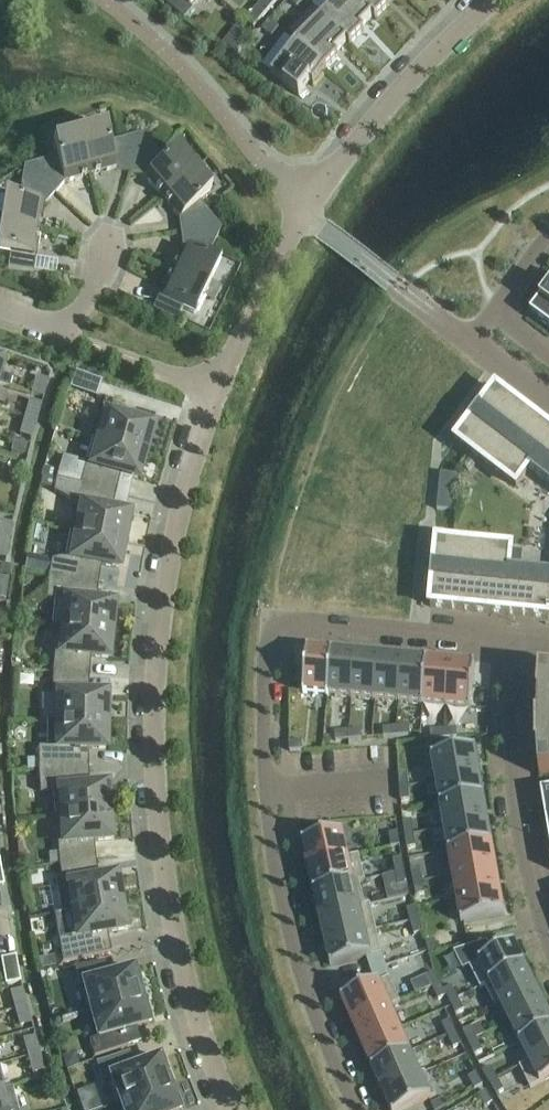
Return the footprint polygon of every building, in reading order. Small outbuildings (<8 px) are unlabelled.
[(165,3),(185,20),(194,10),(190,7),(197,0),(167,0),(165,3)] [(261,3),(269,10),(278,0),(264,0),(261,3)] [(347,43),(350,46),(365,31),(362,28),(373,17),(356,0),(340,0),(322,18),(347,43)] [(373,17),(376,20),(390,6),(387,3),(390,0),(356,0),(373,17)] [(269,10),(261,3),(251,16),(259,22),(269,10)] [(322,18),(296,44),(325,70),(339,57),(336,54),(347,43),(322,18)] [(272,38),(279,29),(269,22),(263,31),(272,38)] [(325,70),(296,44),(271,76),(300,98),(311,83),(314,86),(325,70)] [(116,169),(130,174),(143,135),(110,143),(106,130),(88,135),(83,124),(77,126),(90,176),(116,169)] [(65,183),(90,176),(77,126),(70,128),(71,139),(53,144),(57,158),(24,167),(55,194),(65,183)] [(144,178),(162,199),(201,165),(197,160),(187,166),(175,152),(164,161),(143,135),(130,174),(144,178)] [(179,219),(180,234),(221,229),(199,203),(210,194),(198,179),(206,171),(201,165),(162,199),(179,219)] [(55,194),(24,167),(20,191),(19,201),(4,198),(2,217),(0,217),(0,225),(40,232),(45,205),(55,194)] [(40,232),(0,225),(0,253),(10,255),(7,269),(34,274),(40,232)] [(182,249),(171,273),(217,296),(220,289),(211,283),(219,266),(206,260),(221,229),(180,234),(182,249)] [(217,296),(171,273),(152,311),(176,323),(183,309),(196,315),(204,298),(214,302),(217,296)] [(530,315),(548,329),(548,289),(530,315)] [(76,373),(71,386),(97,395),(102,382),(76,373)] [(10,389),(12,379),(0,375),(0,386),(10,389)] [(32,395),(43,399),(48,381),(37,378),(32,395)] [(496,390),(481,409),(479,408),(469,422),(471,423),(456,443),(516,488),(529,471),(548,486),(548,430),(496,390)] [(30,402),(25,419),(36,422),(41,405),(30,402)] [(101,413),(93,439),(145,454),(155,419),(135,413),(132,422),(101,413)] [(36,422),(25,419),(20,436),(31,439),(36,422)] [(58,472),(56,480),(115,494),(120,476),(137,481),(145,454),(93,439),(86,464),(63,458),(58,472)] [(25,457),(27,448),(13,444),(11,454),(25,457)] [(44,469),(42,477),(56,480),(58,472),(44,469)] [(460,476),(441,474),(438,510),(456,512),(460,476)] [(56,480),(41,477),(39,487),(53,490),(56,480)] [(111,512),(115,494),(56,480),(54,492),(76,505),(71,532),(123,543),(129,516),(111,512)] [(0,523),(0,541),(9,542),(12,524),(0,523)] [(52,561),(49,577),(97,585),(101,566),(118,569),(123,543),(71,532),(66,558),(52,561)] [(0,541),(0,559),(6,560),(9,542),(0,541)] [(430,608),(505,616),(506,611),(521,612),(520,617),(548,620),(548,575),(510,571),(512,550),(437,542),(434,567),(432,567),(430,584),(433,584),(430,608)] [(49,577),(52,561),(40,559),(37,575),(49,577)] [(96,603),(97,585),(49,577),(46,600),(55,601),(52,626),(57,626),(64,627),(64,628),(110,632),(113,605),(96,603)] [(57,626),(52,675),(88,677),(90,658),(108,660),(110,632),(64,628),(64,627),(57,626)] [(332,653),(307,651),(303,695),(328,697),(332,653)] [(356,655),(332,653),(328,697),(352,700),(356,655)] [(352,700),(375,702),(380,657),(356,655),(352,700)] [(380,657),(375,702),(399,704),(403,660),(380,657)] [(403,660),(399,704),(423,706),(427,662),(403,660)] [(446,709),(451,664),(427,662),(423,706),(446,709)] [(446,709),(471,711),(475,667),(451,664),(446,709)] [(59,697),(58,723),(105,723),(106,696),(88,695),(88,677),(52,675),(52,697),(59,697)] [(540,675),(538,701),(539,701),(538,722),(536,722),(537,753),(538,753),(539,777),(548,776),(548,676),(540,675)] [(105,750),(105,723),(58,723),(47,723),(47,748),(38,748),(38,761),(38,771),(87,769),(88,750),(105,750)] [(397,737),(410,736),(409,727),(396,728),(397,737)] [(397,737),(396,728),(383,729),(384,738),(397,737)] [(444,740),(457,739),(457,730),(443,731),(444,740)] [(349,741),(362,740),(361,731),(348,732),(349,741)] [(430,732),(431,742),(444,740),(443,731),(430,732)] [(336,742),(349,741),(348,732),(335,733),(336,742)] [(302,742),(289,744),(290,753),(303,752),(302,742)] [(432,758),(436,782),(480,775),(476,750),(432,758)] [(38,771),(38,761),(27,761),(28,771),(38,771)] [(55,819),(62,818),(109,814),(106,787),(89,788),(87,769),(38,771),(40,794),(53,792),(55,819)] [(398,775),(399,789),(408,788),(407,775),(398,775)] [(436,782),(440,806),(484,798),(480,775),(436,782)] [(399,789),(400,802),(409,801),(408,788),(399,789)] [(541,793),(545,820),(548,819),(548,792),(541,793)] [(440,806),(445,829),(488,822),(484,798),(440,806)] [(111,841),(109,814),(62,818),(64,844),(57,844),(59,866),(90,862),(88,843),(111,841)] [(412,822),(403,823),(405,836),(414,835),(412,822)] [(445,829),(449,853),(493,845),(488,822),(445,829)] [(302,844),(308,869),(359,857),(349,859),(343,834),(302,844)] [(398,834),(389,835),(391,848),(400,847),(398,834)] [(405,836),(407,850),(416,848),(414,835),(405,836)] [(449,853),(453,876),(497,869),(493,845),(449,853)] [(308,869),(314,893),(365,882),(359,857),(308,869)] [(402,859),(393,861),(395,874),(404,872),(402,859)] [(120,904),(115,877),(93,881),(90,862),(59,866),(61,880),(56,881),(61,914),(67,913),(120,904)] [(419,869),(410,871),(413,884),(422,882),(419,869)] [(453,876),(457,900),(501,892),(497,869),(453,876)] [(395,874),(398,887),(407,886),(404,872),(395,874)] [(314,893),(319,918),(365,907),(360,884),(365,883),(365,882),(314,893)] [(413,884),(416,897),(425,895),(422,882),(413,884)] [(457,900),(461,924),(505,916),(501,892),(457,900)] [(124,931),(120,904),(67,913),(71,939),(58,941),(62,964),(111,953),(107,934),(124,931)] [(319,918),(325,943),(376,931),(370,906),(365,907),(319,918)] [(416,908),(407,911),(410,923),(419,921),(416,908)] [(419,921),(410,923),(414,936),(423,934),(419,921)] [(325,943),(331,968),(367,960),(382,956),(376,931),(325,943)] [(434,941),(425,944),(429,957),(438,954),(434,941)] [(514,945),(469,968),(480,989),(524,966),(514,945)] [(371,973),(385,968),(382,956),(367,960),(371,973)] [(1,960),(5,986),(20,984),(15,957),(1,960)] [(55,968),(53,959),(39,962),(41,971),(55,968)] [(83,985),(90,1012),(140,998),(137,986),(142,985),(138,973),(134,974),(133,971),(109,977),(105,962),(74,969),(78,986),(83,985)] [(524,966),(480,989),(485,987),(494,1006),(534,986),(524,966)] [(371,973),(375,986),(389,980),(385,968),(371,973)] [(434,973),(426,978),(432,989),(440,985),(434,973)] [(341,1001),(351,1024),(400,1003),(389,980),(375,986),(341,1001)] [(432,989),(438,1001),(446,997),(440,985),(432,989)] [(534,986),(494,1006),(495,1007),(500,1005),(509,1024),(545,1006),(534,986)] [(458,999),(452,987),(444,991),(450,1003),(458,999)] [(10,993),(15,1011),(26,1008),(22,990),(10,993)] [(140,998),(90,1012),(98,1039),(89,1042),(94,1058),(128,1047),(124,1033),(148,1026),(147,1023),(151,1022),(148,1008),(143,1009),(140,998)] [(458,999),(450,1003),(456,1015),(464,1011),(458,999)] [(351,1024),(362,1048),(400,1031),(390,1008),(400,1004),(400,1003),(351,1024)] [(519,1044),(548,1029),(548,1015),(545,1006),(509,1024),(519,1044)] [(26,1008),(15,1011),(20,1028),(31,1025),(26,1008)] [(442,1025),(447,1037),(456,1033),(450,1022),(442,1025)] [(471,1028),(463,1032),(469,1044),(477,1041),(471,1028)] [(520,1069),(548,1054),(548,1029),(519,1044),(529,1063),(520,1068),(520,1069)] [(400,1031),(362,1048),(372,1071),(410,1054),(400,1031)] [(447,1037),(453,1049),(461,1046),(456,1033),(447,1037)] [(23,1041),(28,1058),(39,1055),(35,1038),(23,1041)] [(477,1041),(469,1044),(474,1056),(483,1053),(477,1041)] [(110,1078),(120,1105),(169,1086),(165,1075),(169,1073),(164,1061),(160,1062),(159,1059),(135,1068),(130,1053),(96,1065),(102,1081),(110,1078)] [(79,1066),(75,1054),(63,1058),(67,1070),(79,1066)] [(410,1054),(372,1071),(382,1094),(425,1074),(420,1076),(410,1054)] [(520,1069),(530,1090),(548,1081),(548,1054),(520,1069)] [(39,1055),(28,1058),(33,1075),(44,1072),(39,1055)] [(491,1068),(483,1073),(490,1084),(498,1080),(491,1068)] [(66,1094),(60,1074),(53,1075),(58,1096),(66,1094)] [(382,1094),(389,1109),(409,1109),(436,1098),(425,1074),(382,1094)] [(468,1079),(475,1091),(482,1086),(476,1075),(468,1079)] [(504,1092),(498,1080),(490,1084),(496,1096),(504,1092)] [(120,1105),(122,1109),(178,1109),(182,1108),(177,1096),(173,1098),(169,1086),(120,1105)] [(0,1091),(0,1109),(17,1109),(11,1088),(0,1091)] [(486,1093),(478,1097),(485,1109),(493,1104),(486,1093)] [(98,1095),(80,1102),(83,1109),(100,1109),(103,1109),(98,1095)] [(431,1105),(433,1109),(441,1109),(446,1107),(442,1100),(431,1105)]
